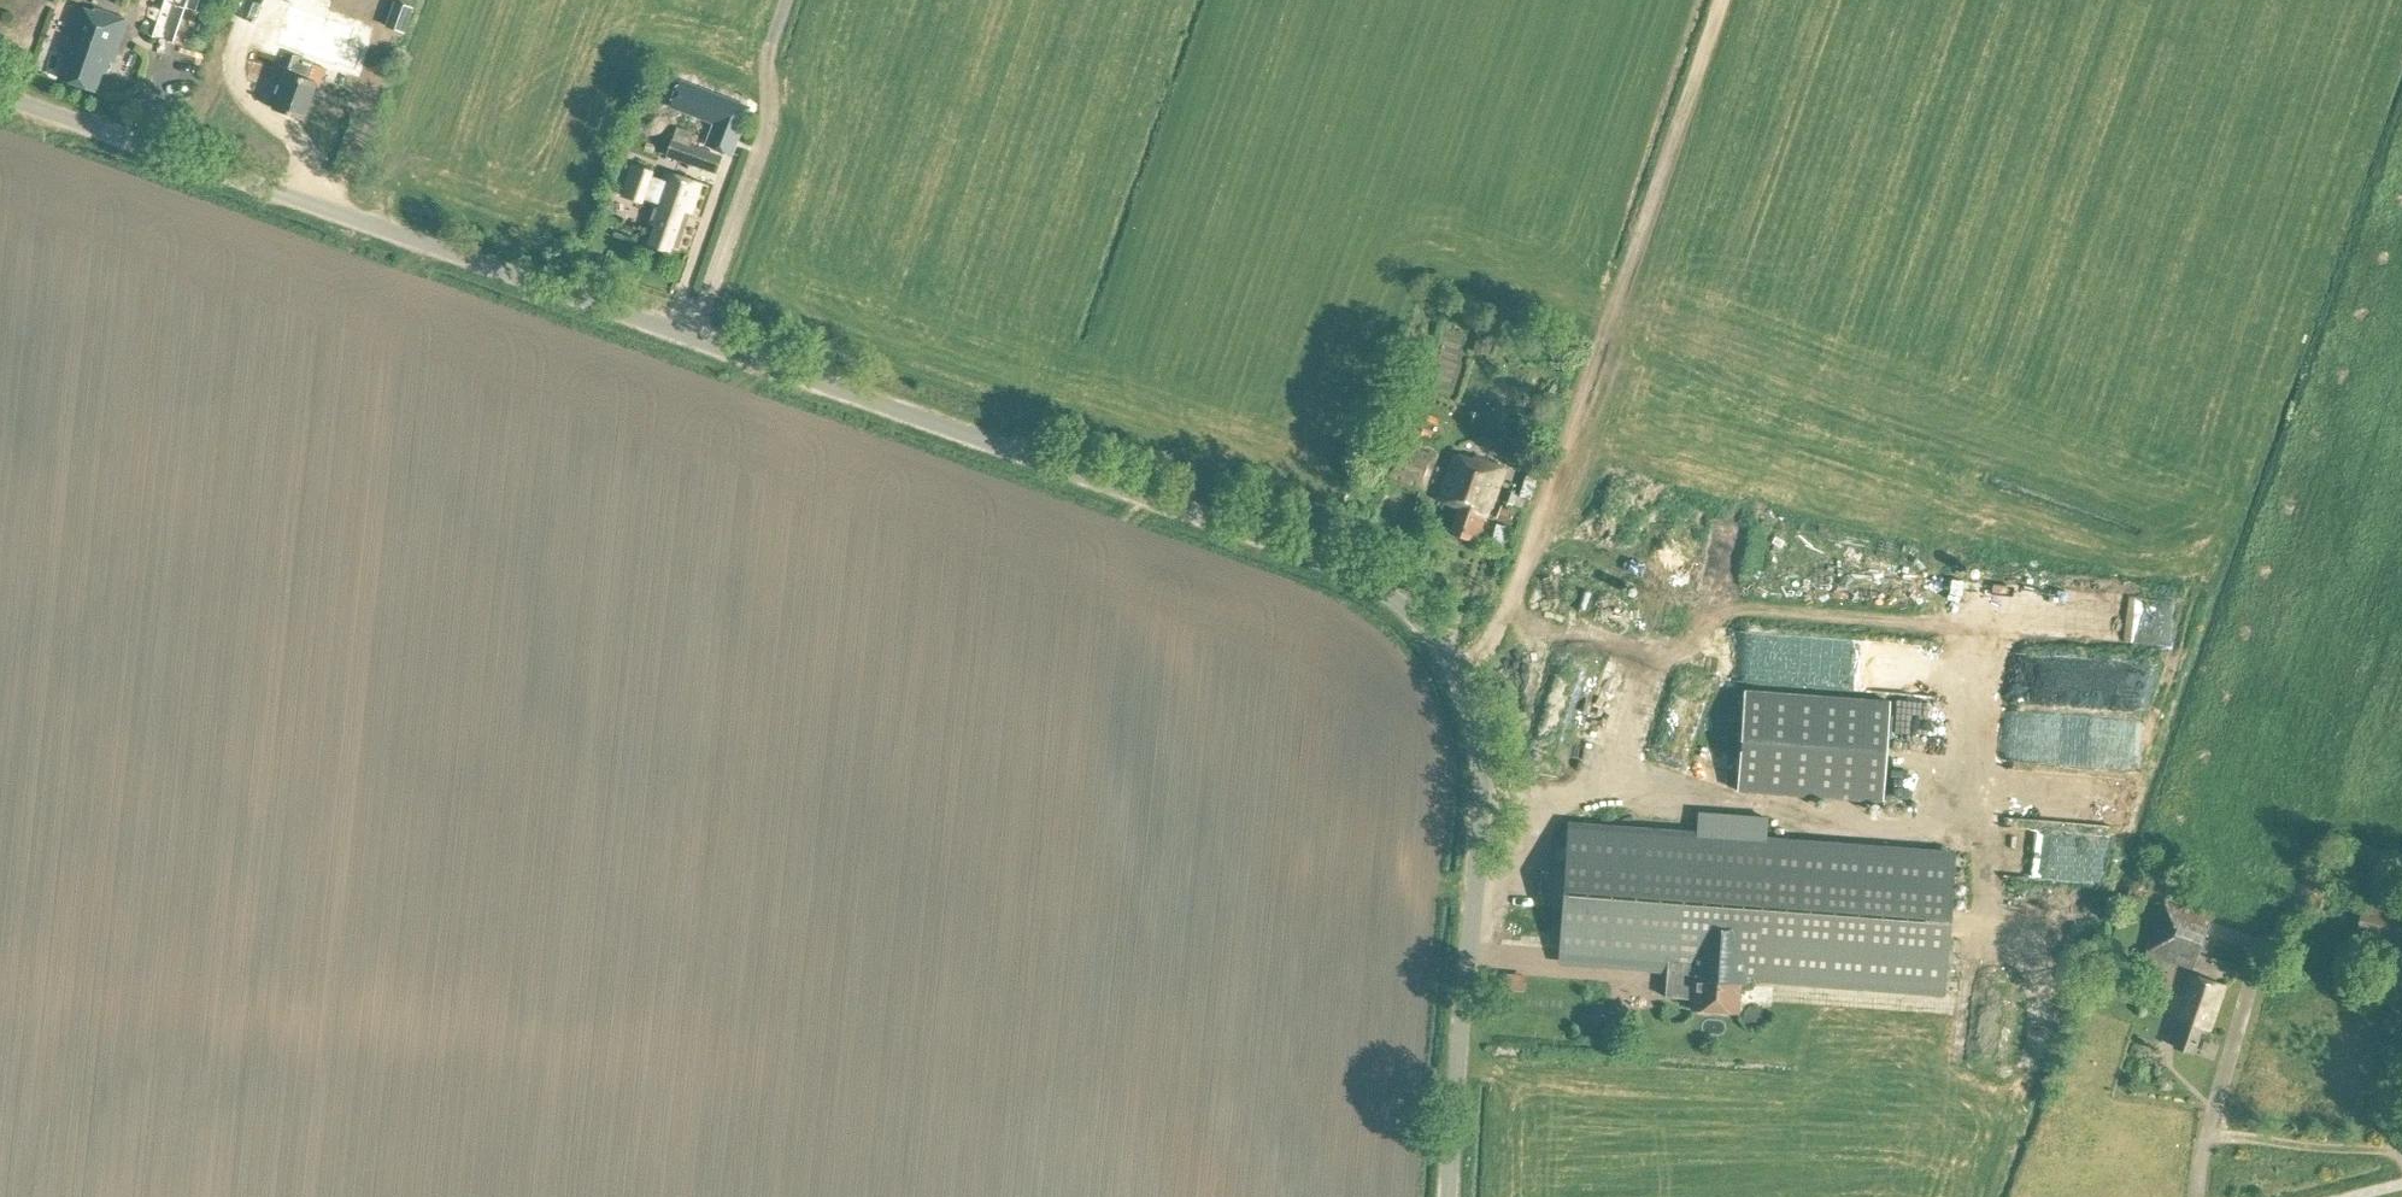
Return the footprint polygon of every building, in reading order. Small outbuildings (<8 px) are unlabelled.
[(175,43),(187,8),(164,0),(152,35),(175,43)] [(341,0),(281,0),(336,17),(341,0)] [(63,50),(70,52),(60,81),(97,93),(104,73),(107,74),(112,61),(115,62),(129,20),(96,10),(95,13),(77,7),(63,50)] [(288,16),(273,57),(335,79),(336,76),(354,83),(362,61),(348,56),(354,39),(288,16)] [(301,74),(295,90),(305,94),(311,78),(301,74)] [(750,104),(693,82),(683,110),(739,131),(750,104)] [(678,124),(671,154),(690,159),(687,171),(719,179),(726,150),(694,142),(698,129),(678,124)] [(665,172),(664,176),(651,172),(652,169),(633,162),(623,193),(643,199),(644,195),(657,199),(654,206),(656,207),(651,224),(656,226),(650,245),(671,252),(673,244),(679,246),(688,217),(690,218),(701,183),(665,172)] [(1489,340),(1474,335),(1469,350),(1484,355),(1489,340)] [(1425,491),(1438,456),(1399,442),(1385,477),(1425,491)] [(1490,512),(1505,470),(1477,460),(1476,463),(1454,456),(1438,502),(1458,509),(1449,534),(1473,542),(1484,510),(1490,512)] [(1523,495),(1519,494),(1510,491),(1506,503),(1518,508),(1523,495)] [(1498,505),(1494,518),(1508,523),(1513,511),(1498,505)] [(2057,610),(2055,635),(2173,643),(2176,598),(2040,589),(2039,608),(2057,610)] [(2116,705),(2138,709),(2147,664),(2125,660),(2116,705)] [(1881,800),(1886,705),(1743,695),(1736,788),(1881,800)] [(1710,733),(1707,742),(1733,749),(1735,740),(1710,733)] [(2128,745),(2144,752),(2149,739),(2133,733),(2128,745)] [(1697,812),(1695,835),(1570,826),(1560,959),(1667,967),(1665,997),(1692,999),(1692,1009),(1738,1013),(1740,986),(1748,987),(1749,978),(1755,979),(1755,983),(1942,997),(1945,964),(1953,854),(1766,840),(1768,817),(1697,812)] [(2158,975),(2163,961),(2192,971),(2211,916),(2162,898),(2143,953),(2138,968),(2158,975)] [(2362,905),(2354,940),(2382,945),(2379,956),(2400,960),(2401,949),(2401,914),(2362,905)] [(1510,972),(1509,988),(1528,988),(1529,973),(1510,972)] [(2209,1032),(2224,988),(2189,975),(2167,1038),(2175,1041),(2173,1047),(2192,1053),(2201,1029),(2209,1032)] [(2164,1007),(2169,994),(2153,988),(2147,1001),(2164,1007)] [(1622,1013),(1605,1011),(1602,1042),(1619,1044),(1622,1013)]
